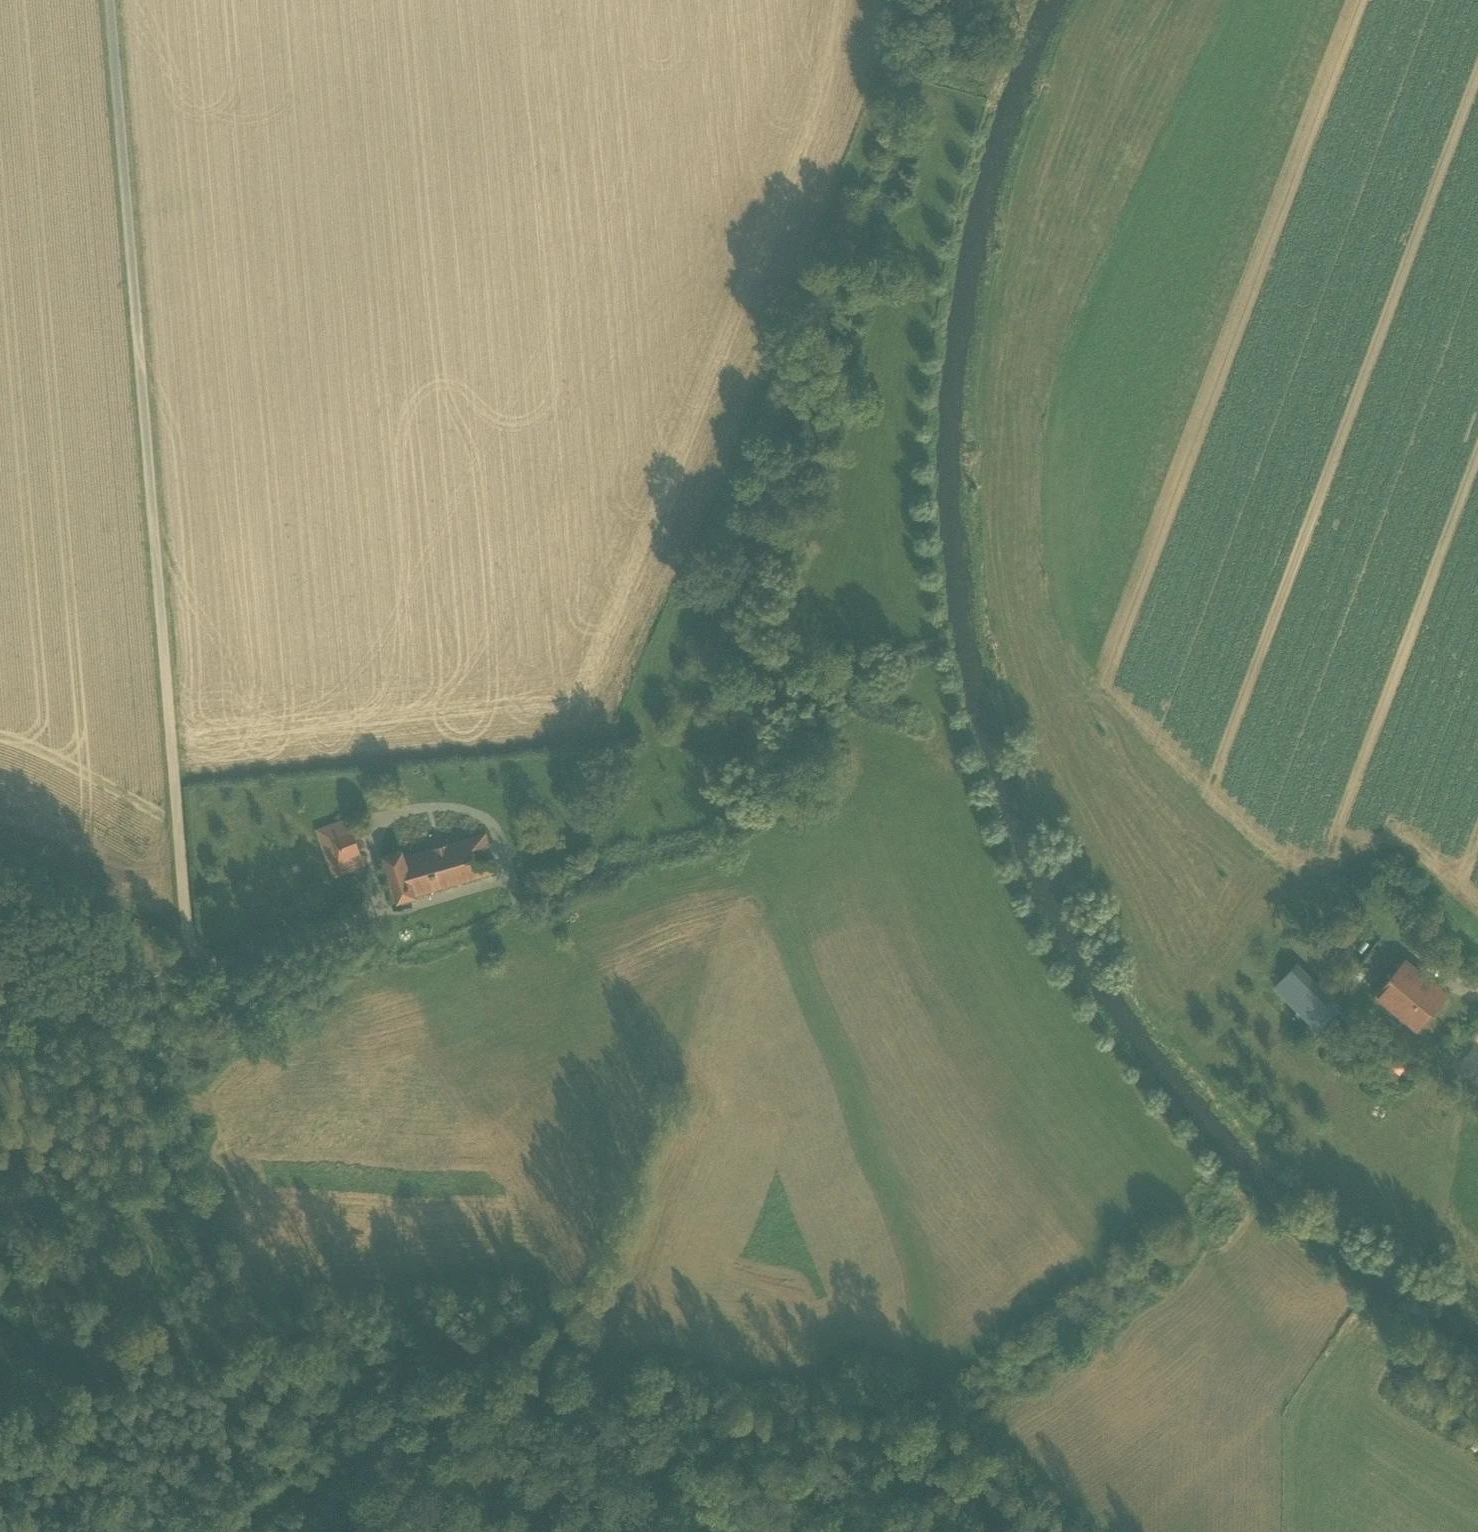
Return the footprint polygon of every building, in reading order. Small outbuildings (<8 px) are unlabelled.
[(365,865),(348,818),(316,829),(333,877),(365,865)] [(484,834),(469,838),(472,850),(488,845),(484,834)] [(385,857),(398,901),(480,877),(476,863),(472,850),(469,838),(408,855),(406,851),(385,857)] [(476,863),(480,877),(496,872),(492,858),(476,863)] [(1403,958),(1374,993),(1417,1030),(1447,995),(1403,958)] [(1296,964),(1274,986),(1318,1029),(1339,1007),(1296,964)]
